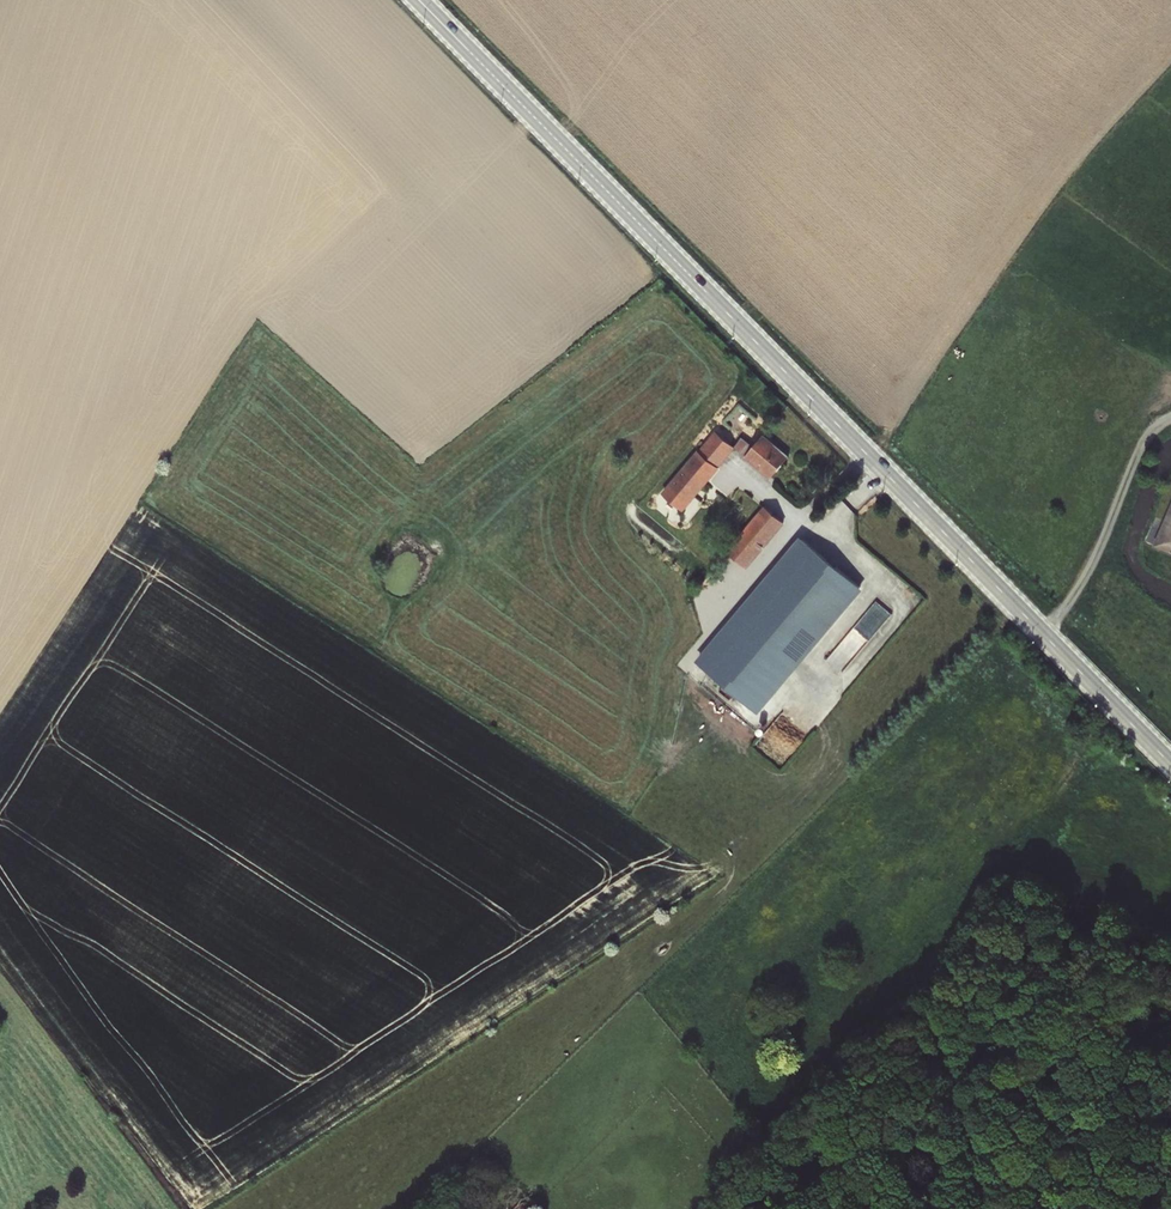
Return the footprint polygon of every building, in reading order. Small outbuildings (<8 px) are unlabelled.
[(715,430),(661,493),(682,511),(734,449),(771,478),(788,457),(762,435),(753,446),(741,437),(734,446),(715,430)] [(763,505),(725,550),(746,569),(763,550),(761,549),(763,546),(764,548),(784,524),(763,505)] [(1152,546),(1170,554),(1170,505),(1152,546)] [(862,590),(799,536),(695,661),(758,714),(862,590)] [(760,1182),(745,1193),(752,1202),(767,1191),(760,1182)]
